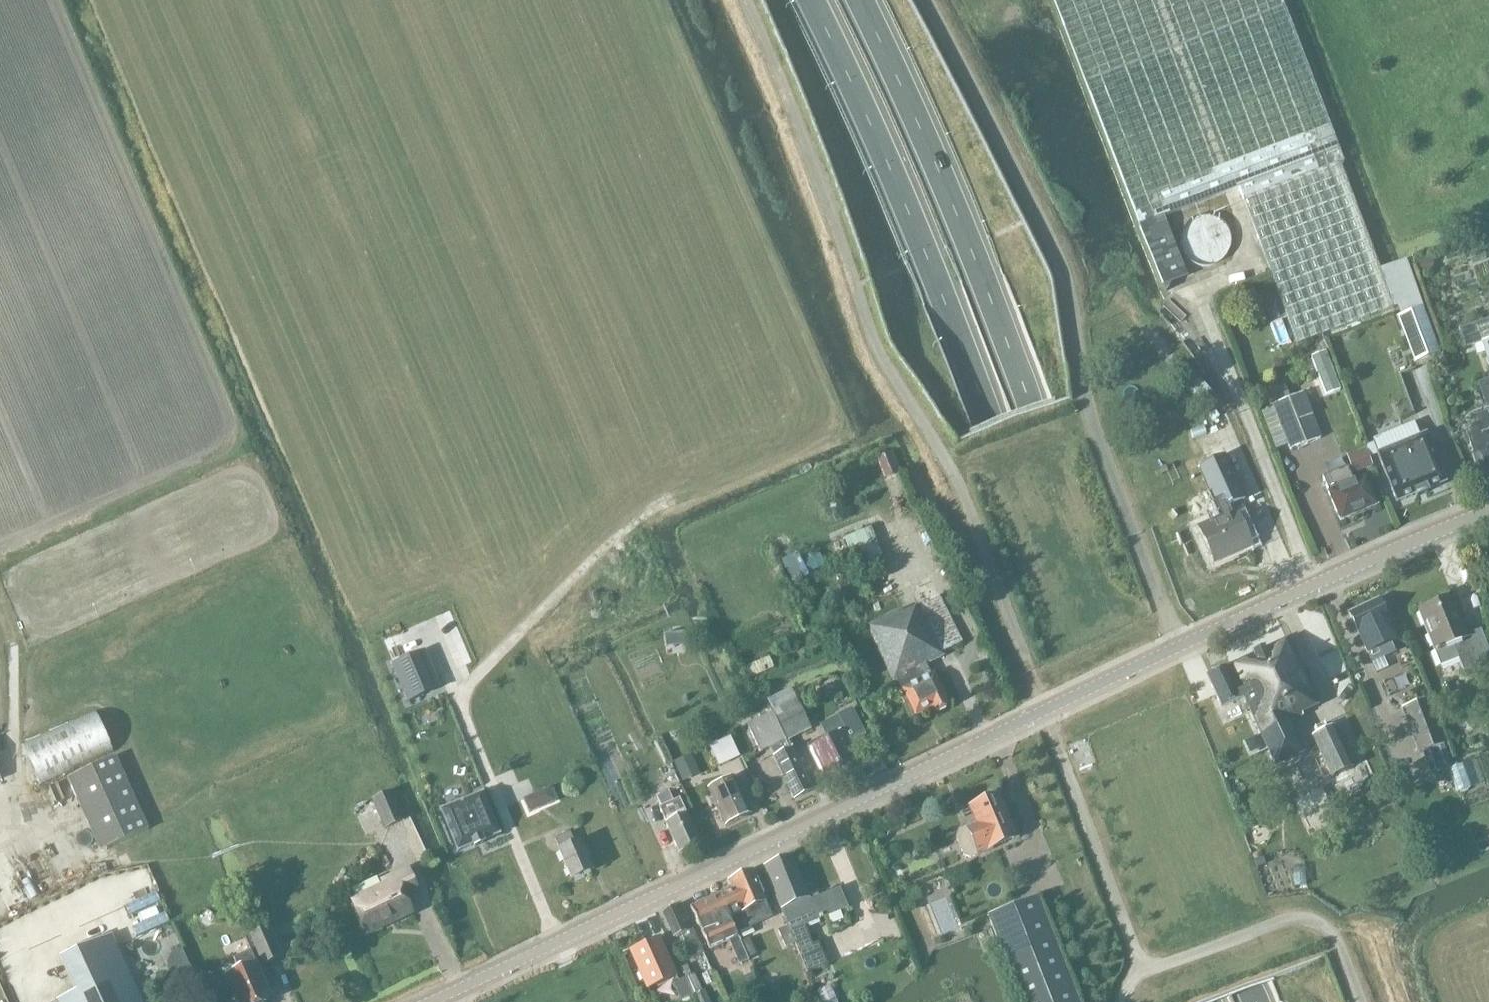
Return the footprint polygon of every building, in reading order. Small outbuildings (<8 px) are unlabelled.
[(1086,82),(1139,224),(1139,226),(1240,189),(1245,201),(1244,201),(1298,345),(1394,309),(1379,270),(1340,165),(1343,164),(1281,0),(1054,0),(1086,82)] [(1226,247),(1227,242),(1226,237),(1225,232),(1222,228),(1220,224),(1216,221),(1212,218),(1207,217),(1202,216),(1196,216),(1191,218),(1186,220),(1182,223),(1179,227),(1176,232),(1175,237),(1174,242),(1175,247),(1176,251),(1178,255),(1181,259),(1185,263),(1189,266),(1194,268),(1199,268),(1205,268),(1210,266),(1214,264),(1219,261),(1222,258),(1225,252),(1226,247)] [(1403,261),(1379,270),(1394,309),(1397,318),(1421,309),(1403,261)] [(1421,309),(1397,318),(1413,362),(1437,353),(1421,309)] [(1326,353),(1312,358),(1326,395),(1341,390),(1326,353)] [(1479,387),(1487,411),(1488,411),(1488,383),(1479,387)] [(1268,393),(1289,450),(1320,438),(1304,393),(1290,398),(1285,386),(1268,393)] [(1486,413),(1475,416),(1478,424),(1464,429),(1472,454),(1470,455),(1476,473),(1478,472),(1479,476),(1488,472),(1488,421),(1486,413)] [(1381,464),(1397,503),(1415,495),(1416,497),(1427,493),(1426,491),(1445,483),(1426,435),(1377,454),(1378,455),(1381,464)] [(897,468),(892,453),(878,459),(884,473),(897,468)] [(1231,506),(1243,500),(1223,456),(1208,463),(1224,500),(1218,503),(1224,518),(1199,529),(1214,563),(1235,553),(1234,551),(1249,544),(1235,513),(1234,513),(1231,506)] [(1353,481),(1351,476),(1348,468),(1323,478),(1340,522),(1377,507),(1365,476),(1353,481)] [(887,564),(873,529),(846,540),(861,575),(887,564)] [(1418,610),(1435,651),(1440,665),(1458,658),(1464,672),(1488,662),(1488,649),(1481,629),(1470,634),(1466,636),(1457,613),(1461,612),(1455,595),(1418,610)] [(903,613),(901,610),(866,627),(893,682),(896,680),(901,690),(897,692),(910,720),(931,710),(932,712),(936,710),(939,713),(945,710),(946,705),(949,703),(935,674),(931,675),(927,666),(944,657),(942,654),(962,644),(939,596),(903,613)] [(1379,601),(1349,613),(1372,662),(1395,652),(1391,643),(1397,640),(1379,601)] [(685,645),(684,632),(671,634),(673,646),(685,645)] [(1253,655),(1254,655),(1285,724),(1290,722),(1303,716),(1302,714),(1319,706),(1300,665),(1298,665),(1286,640),(1264,650),(1253,655)] [(424,651),(393,665),(409,702),(440,688),(424,651)] [(1220,668),(1213,671),(1212,675),(1207,677),(1222,708),(1244,697),(1276,765),(1304,752),(1290,722),(1285,724),(1254,655),(1224,669),(1220,668)] [(1403,708),(1420,754),(1424,752),(1443,745),(1447,743),(1430,698),(1403,708)] [(798,699),(775,711),(790,741),(813,729),(798,699)] [(746,724),(760,754),(786,742),(773,712),(746,724)] [(839,717),(819,726),(826,739),(808,748),(822,776),(859,758),(839,717)] [(27,751),(42,784),(113,753),(98,719),(27,751)] [(1313,737),(1332,777),(1354,767),(1335,727),(1313,737)] [(708,744),(718,765),(738,755),(729,735),(708,744)] [(1443,745),(1424,752),(1431,772),(1451,765),(1443,745)] [(772,758),(793,800),(814,790),(793,748),(772,758)] [(672,762),(679,777),(689,773),(682,757),(672,762)] [(69,779),(102,851),(149,829),(116,758),(69,779)] [(1462,764),(1449,769),(1457,792),(1470,787),(1462,764)] [(707,791),(724,825),(749,813),(732,778),(707,791)] [(392,791),(372,799),(385,829),(405,821),(392,791)] [(658,808),(678,854),(700,844),(680,799),(673,802),(669,793),(657,798),(661,807),(658,808)] [(959,831),(956,839),(962,854),(972,859),(992,850),(988,840),(1014,829),(999,795),(996,796),(995,794),(988,794),(983,800),(983,801),(970,807),(977,823),(966,828),(959,831)] [(440,811),(438,812),(439,814),(439,813),(455,851),(455,852),(455,853),(457,852),(472,846),(473,848),(482,844),(481,842),(496,836),(498,836),(497,834),(481,796),(481,795),(479,795),(479,796),(440,812),(440,811)] [(558,851),(571,882),(593,872),(579,841),(574,844),(570,833),(555,840),(560,850),(558,851)] [(792,856),(764,867),(780,904),(784,915),(790,931),(847,908),(840,889),(819,898),(817,894),(809,897),(792,856)] [(737,935),(773,919),(766,902),(753,871),(729,881),(733,889),(721,894),(731,917),(730,918),(737,935)] [(402,896),(416,889),(408,872),(383,883),(385,887),(353,902),(368,933),(382,927),(380,923),(409,910),(402,896)] [(26,899),(34,894),(24,876),(16,881),(26,899)] [(691,908),(710,950),(729,941),(738,937),(737,935),(730,918),(731,917),(721,894),(691,908)] [(1023,1001),(1080,1001),(1039,897),(1017,906),(990,917),(1023,1001)] [(663,912),(674,937),(682,934),(693,959),(704,954),(693,929),(682,904),(663,912)] [(269,928),(245,938),(251,951),(258,968),(259,968),(282,958),(272,934),(269,928)] [(808,931),(793,937),(807,972),(827,964),(819,943),(814,946),(808,931)] [(57,1001),(58,1001),(142,1001),(112,936),(61,959),(76,993),(57,1001)] [(631,951),(648,989),(677,975),(660,938),(631,951)] [(740,941),(730,945),(739,965),(749,961),(740,941)] [(224,977),(234,1001),(265,1001),(264,999),(271,996),(259,968),(258,968),(251,951),(233,959),(238,971),(224,977)] [(686,978),(690,986),(691,985),(696,995),(695,996),(697,1001),(713,1001),(707,989),(703,991),(696,974),(686,978)] [(674,984),(682,1001),(693,996),(686,978),(674,984)] [(823,1001),(838,1001),(832,986),(819,991),(823,1001)]
